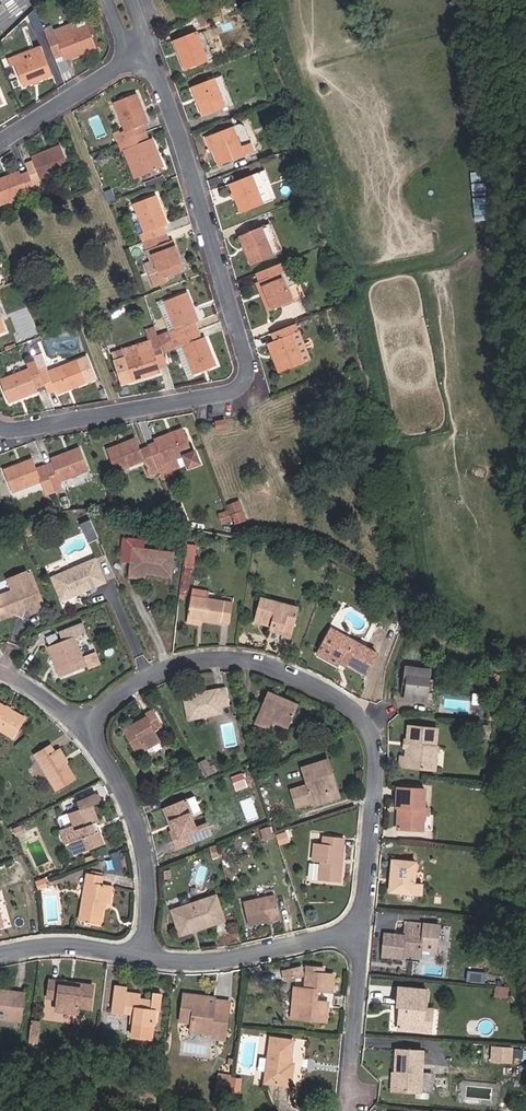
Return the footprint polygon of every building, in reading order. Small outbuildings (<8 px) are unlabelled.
[(73,23),(54,31),(45,35),(55,59),(63,56),(64,60),(96,48),(87,25),(76,29),(73,23)] [(196,31),(174,40),(186,70),(208,60),(205,53),(210,51),(204,38),(200,40),(196,31)] [(44,52),(42,47),(12,58),(14,63),(23,86),(52,75),(44,52)] [(214,78),(192,87),(203,115),(226,107),(214,78)] [(120,131),(114,133),(118,143),(147,131),(144,124),(148,122),(137,93),(114,102),(126,131),(121,133),(120,131)] [(222,164),(255,151),(249,135),(246,127),(245,126),(245,125),(244,124),(243,124),(242,123),(241,123),(240,123),(233,126),(211,135),(222,164)] [(152,139),(150,139),(147,131),(118,143),(121,151),(130,148),(141,176),(163,167),(152,139)] [(261,148),(255,133),(249,135),(255,151),(261,148)] [(32,157),(33,161),(26,163),(29,171),(35,186),(43,183),(41,179),(69,168),(60,145),(32,157)] [(28,192),(36,188),(35,186),(29,171),(21,174),(19,171),(0,179),(0,205),(29,194),(28,192)] [(263,205),(252,176),(230,184),(241,213),(263,205)] [(140,234),(143,242),(167,233),(164,226),(168,225),(156,195),(134,204),(145,233),(140,234)] [(271,223),(261,227),(240,235),(252,265),(273,255),(283,251),(280,244),(277,245),(274,240),(278,239),(271,223)] [(173,240),(170,241),(167,233),(143,242),(147,250),(151,248),(162,277),(184,269),(173,240)] [(162,277),(151,248),(147,250),(152,262),(147,264),(155,286),(164,283),(162,277)] [(288,271),(284,262),(257,272),(261,281),(258,282),(270,310),(293,301),(302,297),(297,283),(295,283),(290,270),(288,271)] [(158,304),(169,332),(168,333),(172,341),(199,330),(196,322),(198,321),(187,292),(165,301),(158,304)] [(99,313),(91,316),(93,323),(102,320),(99,313)] [(298,331),(295,323),(271,333),(274,340),(271,342),(283,371),(305,362),(310,360),(298,331)] [(161,371),(159,367),(167,365),(164,353),(161,345),(158,337),(155,327),(147,329),(150,340),(121,350),(124,358),(116,361),(123,383),(131,381),(161,371)] [(205,336),(201,337),(199,330),(172,341),(161,345),(164,353),(175,349),(176,349),(187,377),(188,381),(195,378),(194,374),(216,366),(205,336)] [(172,341),(168,333),(158,337),(161,345),(172,341)] [(268,343),(279,372),(283,371),(271,342),(268,343)] [(50,364),(43,347),(31,351),(35,361),(37,366),(38,369),(46,366),(50,364)] [(48,371),(46,366),(38,369),(40,374),(44,384),(48,393),(55,390),(57,394),(91,380),(82,358),(48,371)] [(27,364),(29,369),(0,380),(9,403),(38,391),(36,387),(44,384),(40,374),(38,369),(37,366),(35,361),(27,364)] [(217,430),(227,428),(226,419),(216,421),(217,430)] [(192,451),(184,431),(148,445),(158,472),(158,473),(168,469),(166,464),(185,456),(187,462),(189,467),(201,462),(196,450),(192,451)] [(150,476),(158,473),(158,472),(148,445),(140,448),(136,438),(107,449),(115,472),(144,461),(150,476)] [(51,459),(52,462),(44,465),(54,492),(63,488),(60,481),(88,470),(80,448),(51,459)] [(187,462),(185,456),(166,464),(168,469),(158,473),(160,478),(174,473),(172,468),(187,462)] [(46,495),(54,492),(44,465),(37,468),(33,458),(3,469),(12,493),(41,482),(46,495)] [(243,510),(242,510),(238,500),(229,503),(236,523),(246,519),(243,510)] [(172,509),(178,524),(178,526),(184,523),(189,521),(183,505),(172,509)] [(163,512),(166,522),(178,524),(172,509),(163,512)] [(75,524),(84,520),(81,512),(71,516),(75,524)] [(226,513),(218,516),(221,524),(229,521),(226,513)] [(87,541),(97,538),(91,519),(82,522),(87,541)] [(136,576),(137,571),(144,572),(171,575),(174,552),(134,547),(131,571),(130,575),(136,576)] [(195,550),(186,549),(186,556),(194,557),(195,550)] [(74,592),(78,590),(79,592),(106,580),(96,557),(52,576),(62,600),(75,594),(74,592)] [(1,618),(15,612),(24,609),(30,607),(32,611),(41,608),(31,581),(28,571),(9,578),(12,586),(12,587),(13,586),(15,590),(13,590),(0,595),(0,616),(1,618)] [(206,590),(193,588),(192,596),(205,598),(206,590)] [(192,596),(189,596),(187,617),(201,619),(217,622),(217,620),(229,621),(231,602),(205,598),(192,596)] [(267,628),(279,632),(278,635),(288,638),(297,611),(259,599),(252,620),(268,626),(267,628)] [(63,639),(49,644),(61,675),(85,665),(74,636),(87,630),(84,622),(60,631),(63,639)] [(342,638),(329,632),(328,635),(340,641),(342,638)] [(342,638),(340,641),(328,635),(317,658),(338,668),(339,665),(340,663),(346,666),(366,675),(377,653),(342,638)] [(428,700),(429,693),(430,679),(431,669),(409,667),(406,666),(405,675),(408,675),(409,675),(408,687),(407,687),(406,698),(428,700)] [(229,704),(226,687),(184,695),(189,719),(223,712),(222,705),(229,704)] [(288,728),(299,703),(287,699),(286,702),(277,698),(278,695),(269,691),(255,723),(269,729),(272,721),(288,728)] [(12,734),(23,716),(0,704),(0,728),(12,734)] [(144,713),(145,716),(132,724),(124,728),(136,751),(158,739),(152,729),(160,725),(151,709),(144,713)] [(144,713),(130,721),(132,724),(145,716),(144,713)] [(491,725),(483,725),(482,737),(490,737),(491,725)] [(425,727),(410,726),(409,739),(411,740),(410,747),(410,748),(410,749),(408,750),(407,758),(402,757),(401,766),(425,768),(435,769),(437,755),(438,744),(436,744),(438,729),(437,728),(425,727)] [(50,744),(34,753),(55,789),(74,778),(57,749),(54,751),(50,744)] [(292,790),(297,806),(314,800),(313,798),(334,791),(328,771),(332,770),(329,760),(322,762),(304,768),(309,785),(292,790)] [(202,771),(205,777),(216,772),(213,766),(202,771)] [(315,805),(341,797),(332,770),(328,771),(334,791),(313,798),(314,800),(315,805)] [(399,812),(398,828),(424,830),(425,814),(430,815),(431,808),(426,807),(427,789),(401,787),(398,787),(397,807),(399,807),(403,807),(403,812),(399,812)] [(58,815),(57,818),(66,840),(69,839),(73,851),(98,842),(91,822),(95,820),(97,819),(91,803),(99,800),(96,791),(77,801),(79,808),(58,815)] [(200,809),(195,796),(188,799),(193,812),(200,809)] [(193,812),(188,799),(170,806),(175,819),(173,820),(179,837),(175,839),(178,848),(198,839),(212,834),(208,823),(197,828),(192,816),(191,813),(193,812)] [(174,830),(172,831),(175,839),(179,837),(173,820),(175,819),(170,806),(165,808),(174,830)] [(433,831),(434,815),(430,815),(425,814),(424,830),(433,831)] [(98,842),(102,840),(95,820),(91,822),(98,842)] [(17,835),(24,832),(21,824),(13,829),(17,835)] [(269,827),(261,829),(265,841),(272,838),(269,827)] [(288,839),(286,833),(277,836),(280,842),(288,839)] [(338,865),(339,860),(341,860),(343,839),(323,837),(323,846),(314,845),(312,862),(321,863),(319,881),(339,883),(340,865),(338,865)] [(211,858),(220,856),(217,845),(209,847),(211,858)] [(392,859),(389,891),(413,893),(413,883),(415,861),(392,859)] [(108,905),(110,906),(114,889),(110,888),(113,879),(94,874),(81,920),(101,926),(108,905)] [(44,878),(35,881),(38,887),(47,884),(44,878)] [(421,894),(422,884),(413,883),(413,893),(421,894)] [(114,907),(119,890),(114,889),(110,906),(114,907)] [(274,895),(243,902),(248,924),(279,917),(274,895)] [(169,911),(177,935),(222,921),(213,896),(169,911)] [(404,956),(404,953),(422,955),(424,925),(406,924),(406,935),(386,934),(384,957),(404,958),(404,956)] [(301,965),(283,970),(285,978),(303,973),(301,965)] [(318,966),(307,965),(305,987),(295,986),(292,1017),(326,1020),(327,1001),(316,999),(317,988),(333,989),(334,973),(322,972),(318,972),(318,966)] [(75,987),(59,985),(60,981),(50,980),(48,997),(57,998),(56,1010),(78,1012),(78,1006),(90,1008),(93,985),(75,983),(75,987)] [(138,998),(125,996),(126,992),(126,986),(115,984),(112,1012),(123,1014),(124,1008),(131,1009),(134,1013),(133,1023),(132,1035),(152,1038),(155,1009),(159,1009),(161,993),(152,992),(151,999),(138,998)] [(403,1006),(403,1010),(401,1010),(400,1029),(423,1031),(425,1008),(427,1008),(428,990),(401,988),(400,1006),(402,1006),(403,1006)] [(0,993),(0,1016),(21,1018),(23,995),(0,993)] [(213,1005),(204,1004),(205,996),(184,994),(180,1020),(192,1022),(191,1027),(213,1031),(212,1037),(225,1038),(229,1002),(213,1000),(213,1005)] [(213,1000),(214,998),(205,996),(204,1004),(213,1005),(213,1000)] [(130,1023),(133,1023),(134,1013),(131,1009),(124,1008),(123,1014),(131,1015),(130,1023)] [(40,1022),(33,1021),(30,1041),(38,1042),(40,1022)] [(293,1038),(290,1038),(270,1035),(264,1081),(290,1084),(293,1063),(290,1062),(287,1062),(288,1059),(290,1059),(293,1038)] [(500,1064),(501,1050),(491,1049),(489,1063),(500,1064)] [(423,1053),(396,1050),(394,1073),(392,1092),(419,1094),(421,1074),(423,1053)] [(509,1065),(510,1051),(501,1050),(500,1064),(509,1065)] [(429,1095),(431,1075),(421,1074),(419,1094),(429,1095)] [(217,1096),(228,1097),(231,1076),(219,1075),(217,1096)] [(247,1078),(239,1078),(238,1087),(246,1088),(247,1078)] [(237,1095),(245,1096),(246,1088),(238,1087),(237,1095)]
